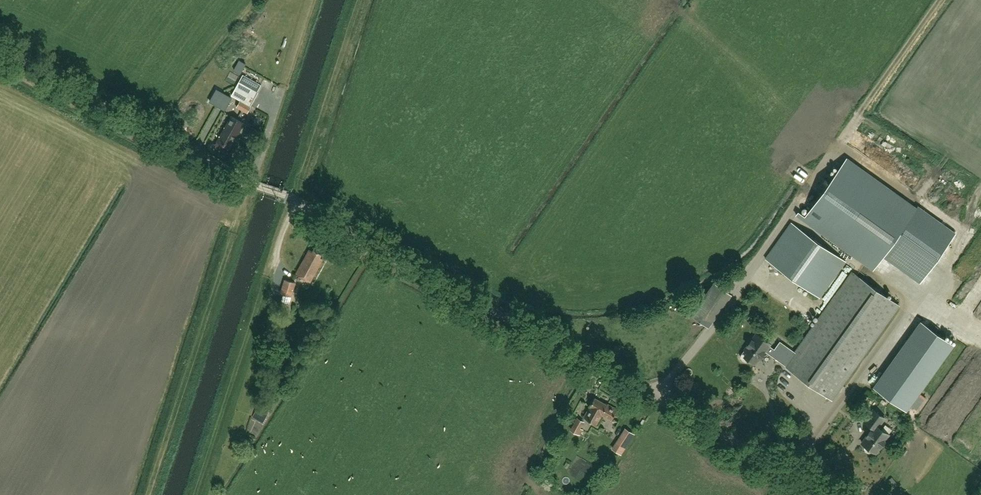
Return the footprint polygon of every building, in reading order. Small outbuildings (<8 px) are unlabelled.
[(251,105),(259,92),(258,91),(262,84),(244,74),(232,96),(240,100),(236,107),(247,114),(252,106),(251,105)] [(231,98),(216,90),(209,102),(224,110),(231,98)] [(240,131),(243,125),(230,118),(227,123),(217,141),(230,149),(240,131)] [(803,215),(839,243),(841,241),(876,267),(915,212),(846,160),(803,215)] [(766,258),(820,297),(846,261),(792,222),(766,258)] [(295,274),(309,282),(322,259),(319,258),(321,255),(313,250),(311,253),(308,251),(295,274)] [(748,361),(749,360),(756,365),(765,352),(786,367),(785,367),(831,400),(899,306),(853,273),(795,353),(780,342),(774,349),(769,346),(770,345),(756,335),(741,355),(741,356),(741,357),(741,358),(741,359),(742,360),(742,361),(743,361),(744,362),(745,362),(746,362),(747,361),(748,361)] [(284,279),(280,293),(292,297),(296,283),(284,279)] [(717,280),(695,309),(711,322),(734,293),(717,280)] [(911,406),(953,333),(943,327),(942,329),(915,313),(874,385),(911,406)] [(279,322),(270,320),(267,334),(275,336),(279,322)] [(288,379),(299,363),(302,359),(295,354),(280,374),(288,379)] [(602,416),(611,421),(617,410),(608,405),(607,406),(595,399),(584,418),(597,425),(602,416)] [(257,409),(253,416),(263,422),(267,415),(257,409)] [(876,454),(889,435),(878,428),(885,419),(873,410),(865,422),(873,428),(862,443),(865,446),(864,448),(865,450),(866,452),(869,453),(871,453),(873,451),(876,454)] [(584,430),(581,429),(585,422),(577,418),(570,430),(580,435),(584,430)] [(625,448),(616,442),(611,448),(621,454),(625,448)] [(583,481),(592,467),(580,459),(571,473),(583,481)]
